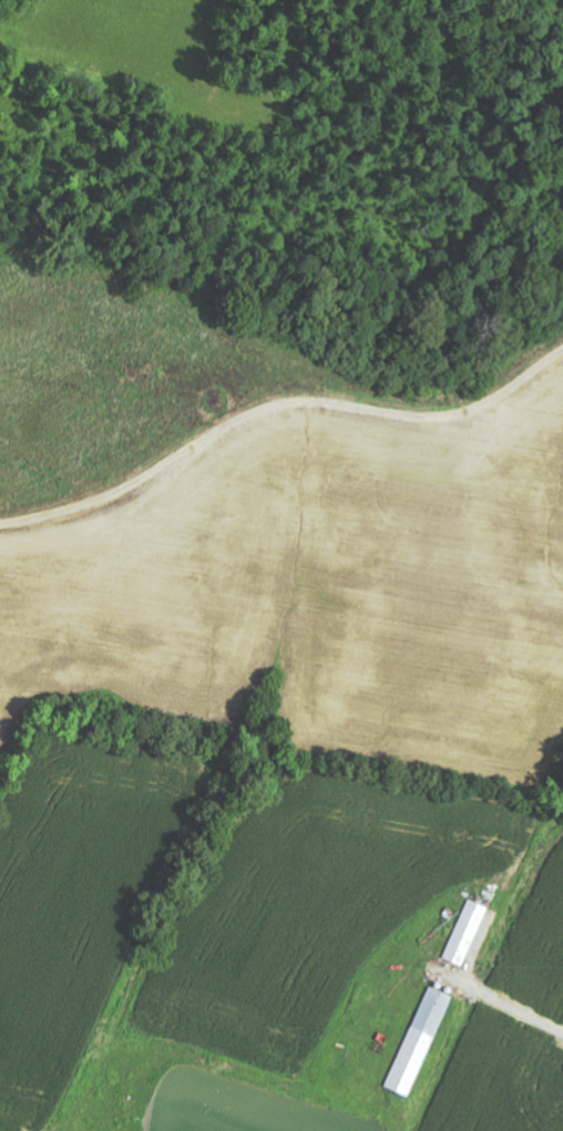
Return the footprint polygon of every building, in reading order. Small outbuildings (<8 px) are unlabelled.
[(440,958),(467,901),(485,909),(459,967),(440,958)] [(426,989),(450,1000),(406,1099),(381,1088),(426,989)]
